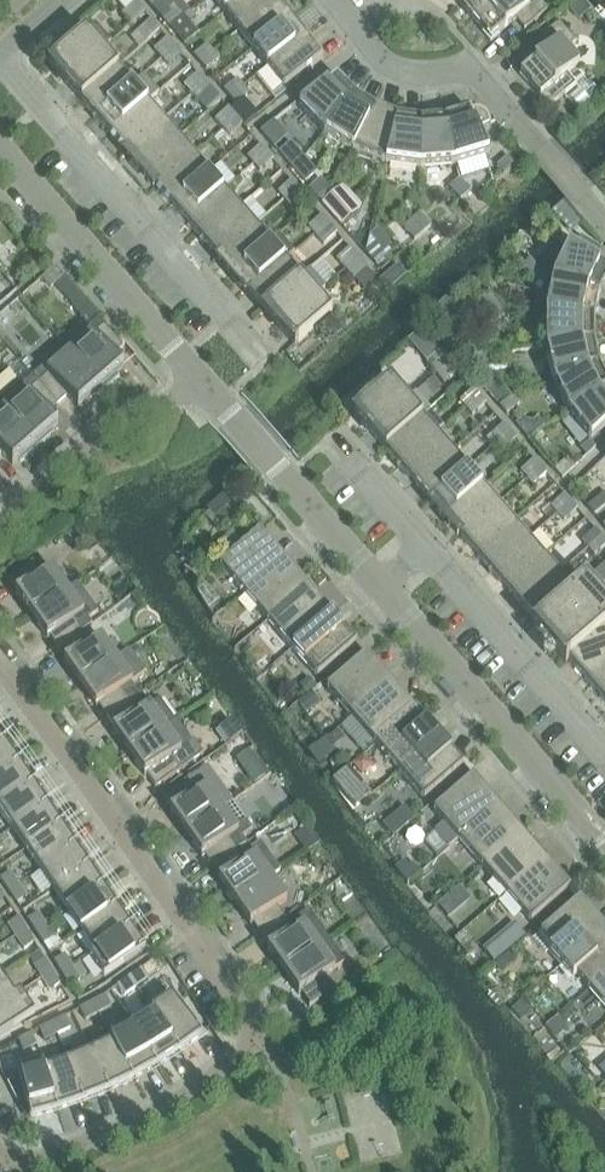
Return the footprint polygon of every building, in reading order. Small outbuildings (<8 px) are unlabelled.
[(225,13),(241,0),(215,0),(225,13)] [(239,31),(278,1),(277,0),(241,0),(225,13),(239,31)] [(472,18),(493,0),(456,0),(472,18)] [(472,18),(492,41),(516,19),(525,30),(548,9),(540,0),(538,0),(530,6),(525,0),(493,0),(472,18)] [(569,9),(580,21),(592,10),(583,0),(579,0),(569,9)] [(239,31),(254,49),(292,19),(278,1),(239,31)] [(136,3),(123,14),(132,24),(145,13),(136,3)] [(164,21),(170,28),(183,16),(177,9),(164,21)] [(183,16),(170,28),(176,35),(189,23),(183,16)] [(254,49),(268,67),(307,37),(292,19),(254,49)] [(152,20),(139,31),(147,42),(160,30),(152,20)] [(567,75),(580,63),(568,49),(577,42),(560,22),(536,43),(545,53),(521,74),(541,98),(550,103),(559,100),(576,85),(567,75)] [(66,82),(103,50),(112,42),(96,23),(50,64),(66,82)] [(307,37),(268,67),(285,89),(323,59),(307,37)] [(155,50),(162,58),(175,47),(168,39),(155,50)] [(195,56),(201,63),(214,52),(208,45),(195,56)] [(175,47),(162,58),(169,66),(182,55),(175,47)] [(66,82),(81,100),(118,67),(103,50),(66,82)] [(214,52),(201,63),(207,70),(220,59),(214,52)] [(93,119),(94,119),(133,85),(118,67),(81,100),(82,101),(83,101),(96,116),(93,119)] [(185,85),(192,93),(205,82),(198,74),(185,85)] [(300,107),(325,133),(356,95),(355,95),(338,77),(300,107)] [(225,91),(231,98),(244,86),(238,79),(225,91)] [(205,82),(192,93),(200,101),(213,90),(205,82)] [(97,117),(112,134),(149,102),(133,85),(94,119),(94,120),(97,117)] [(244,86),(231,98),(235,103),(237,105),(243,100),(250,94),(244,86)] [(325,133),(354,152),(376,108),(356,95),(325,133)] [(229,108),(242,124),(255,113),(243,100),(237,105),(235,103),(229,108)] [(126,151),(127,152),(164,120),(149,102),(112,134),(126,151)] [(216,120),(223,128),(236,117),(229,108),(216,120)] [(354,152),(387,164),(399,116),(398,116),(376,108),(354,152)] [(447,118),(456,166),(460,179),(495,168),(491,155),(479,129),(492,124),(489,117),(483,110),(471,111),(447,118)] [(387,164),(422,169),(423,120),(422,120),(399,116),(387,164)] [(236,117),(223,128),(230,136),(243,125),(236,117)] [(422,169),(456,166),(447,118),(446,118),(423,120),(422,169)] [(127,152),(142,170),(179,137),(164,120),(127,152)] [(142,170),(157,187),(195,155),(179,137),(142,170)] [(290,144),(279,154),(294,170),(304,159),(290,144)] [(248,157),(254,164),(268,153),(261,146),(248,157)] [(268,153),(254,164),(261,171),(274,160),(268,153)] [(159,188),(173,204),(210,172),(195,155),(157,187),(158,188),(159,188)] [(304,159),(294,170),(305,182),(316,173),(304,159)] [(508,159),(498,168),(504,175),(514,166),(508,159)] [(173,204),(188,222),(225,190),(210,172),(173,204)] [(450,187),(461,200),(471,191),(460,178),(450,187)] [(279,192),(285,199),(298,188),(292,181),(279,192)] [(344,184),(322,203),(343,226),(361,211),(362,205),(344,184)] [(298,188),(285,199),(291,207),(304,195),(298,188)] [(200,241),(201,242),(241,208),(225,190),(188,222),(203,239),(200,241)] [(218,256),(219,257),(256,225),(241,208),(201,242),(201,243),(204,240),(218,256)] [(420,214),(412,221),(423,234),(431,227),(420,214)] [(309,227),(315,234),(328,223),(322,216),(309,227)] [(423,234),(412,221),(404,228),(415,241),(423,234)] [(328,223),(315,234),(322,241),(335,230),(328,223)] [(219,257),(234,275),(271,242),(256,225),(219,257)] [(369,237),(365,251),(377,265),(392,252),(389,249),(392,246),(378,229),(369,237)] [(249,292),(286,260),(295,252),(280,234),(271,242),(234,275),(249,292)] [(554,279),(601,295),(604,285),(604,252),(601,249),(584,239),(577,251),(569,246),(554,279)] [(337,259),(346,269),(359,258),(350,248),(337,259)] [(359,258),(346,269),(355,279),(368,268),(359,258)] [(263,308),(264,310),(301,277),(286,260),(249,292),(250,293),(263,308)] [(301,277),(264,310),(280,327),(317,295),(326,287),(337,277),(322,260),(311,269),(301,277)] [(531,260),(521,269),(532,282),(543,273),(531,260)] [(46,275),(55,285),(62,279),(65,276),(56,266),(46,275)] [(390,272),(380,281),(390,293),(400,284),(390,272)] [(62,279),(55,285),(79,312),(87,305),(62,279)] [(554,279),(547,313),(595,318),(600,295),(601,295),(554,279)] [(317,295),(280,327),(296,346),(314,329),(317,332),(316,332),(317,333),(333,319),(332,318),(330,316),(333,313),(317,295)] [(492,295),(475,309),(487,322),(503,308),(492,295)] [(463,320),(455,310),(443,321),(451,330),(463,320)] [(547,313),(547,348),(595,342),(595,319),(595,318),(547,313)] [(83,322),(61,342),(70,353),(103,391),(120,376),(118,374),(124,369),(114,356),(124,348),(104,325),(99,320),(89,329),(83,322)] [(49,374),(39,383),(58,405),(68,396),(79,409),(85,403),(87,405),(103,391),(61,342),(39,361),(47,371),(47,372),(49,374)] [(547,348),(554,382),(601,366),(595,343),(595,342),(547,348)] [(428,363),(436,373),(449,362),(441,352),(428,363)] [(449,362),(436,373),(445,383),(458,372),(449,362)] [(569,413),(604,391),(604,376),(601,367),(601,366),(554,382),(569,413)] [(0,395),(0,405),(5,410),(38,448),(54,434),(52,431),(59,426),(48,414),(58,405),(32,375),(21,384),(17,380),(0,395)] [(495,378),(484,388),(500,407),(511,397),(495,378)] [(354,413),(370,431),(407,399),(391,380),(388,383),(386,380),(385,379),(369,393),(370,394),(373,396),(354,413)] [(461,401),(467,408),(480,397),(474,390),(461,401)] [(569,413),(591,442),(604,428),(604,391),(569,413)] [(500,407),(507,415),(521,404),(513,395),(511,397),(500,407)] [(480,397),(467,408),(473,415),(486,404),(480,397)] [(370,431),(385,449),(422,416),(407,399),(370,431)] [(2,454),(13,466),(19,460),(21,463),(38,448),(5,410),(0,414),(0,456),(2,454)] [(422,416),(385,449),(386,450),(387,450),(400,465),(397,468),(398,468),(438,434),(444,428),(429,410),(422,416)] [(491,436),(487,440),(493,447),(497,443),(510,432),(504,425),(491,436)] [(510,432),(497,443),(504,450),(517,439),(510,432)] [(401,466),(416,483),(453,451),(438,434),(398,468),(398,469),(401,466)] [(430,500),(431,501),(468,469),(453,451),(416,483),(430,500)] [(555,470),(564,479),(577,466),(568,457),(555,470)] [(522,471),(527,477),(541,467),(535,460),(522,471)] [(541,467),(527,477),(534,485),(547,474),(541,467)] [(431,501),(446,518),(483,486),(468,469),(431,501)] [(446,518),(461,536),(499,504),(483,486),(446,518)] [(588,508),(595,515),(604,506),(604,493),(601,497),(588,508)] [(552,506),(559,513),(572,502),(565,495),(552,506)] [(572,502),(559,513),(565,520),(578,509),(572,502)] [(463,537),(477,553),(514,521),(499,504),(461,536),(462,537),(463,537)] [(226,507),(214,518),(224,529),(236,519),(226,507)] [(265,511),(259,516),(266,525),(272,519),(265,511)] [(489,572),(489,573),(529,539),(514,521),(477,553),(492,570),(489,572)] [(583,541),(589,548),(602,537),(596,530),(583,541)] [(220,566),(245,595),(285,560),(260,532),(220,566)] [(589,548),(595,555),(604,547),(604,540),(602,537),(589,548)] [(493,571),(508,588),(544,556),(529,539),(489,573),(490,574),(493,571)] [(519,608),(520,608),(560,574),(544,556),(508,588),(522,605),(519,608)] [(245,595),(269,622),(309,588),(285,560),(245,595)] [(16,594),(32,617),(69,591),(53,569),(43,576),(33,562),(8,580),(9,581),(10,580),(19,592),(16,594)] [(594,574),(603,585),(604,583),(604,565),(594,574)] [(523,606),(537,622),(538,623),(575,591),(574,590),(560,574),(520,608),(520,609),(523,606)] [(570,660),(569,659),(604,628),(604,602),(586,581),(574,590),(575,591),(538,623),(537,622),(534,626),(566,663),(570,660)] [(59,649),(83,632),(94,625),(89,618),(100,611),(80,583),(69,591),(32,617),(48,639),(51,637),(59,649)] [(269,622),(293,650),(333,615),(309,588),(269,622)] [(220,601),(212,609),(219,618),(228,610),(220,601)] [(333,615),(293,650),(318,678),(358,643),(333,615)] [(570,660),(585,677),(604,659),(604,628),(569,659),(570,660)] [(65,663),(81,685),(117,660),(101,637),(92,644),(83,632),(59,649),(67,661),(65,663)] [(250,643),(238,655),(249,666),(256,659),(256,650),(250,643)] [(117,660),(81,685),(97,708),(99,706),(108,718),(140,695),(131,683),(146,673),(130,650),(117,660)] [(327,689),(352,717),(392,683),(367,654),(327,689)] [(600,694),(604,690),(604,659),(585,677),(600,694)] [(310,677),(300,685),(307,693),(316,685),(310,677)] [(352,717),(376,745),(416,710),(392,683),(352,717)] [(313,690),(298,701),(306,712),(321,701),(313,690)] [(132,701),(108,718),(116,730),(113,732),(129,754),(166,728),(176,721),(168,710),(160,699),(150,706),(142,694),(141,695),(140,695),(132,701)] [(376,745),(400,772),(440,737),(416,710),(376,745)] [(166,728),(129,754),(145,776),(148,775),(157,787),(155,788),(156,789),(204,755),(197,744),(196,743),(195,743),(194,742),(193,741),(192,741),(191,741),(190,740),(189,740),(176,721),(166,728)] [(231,721),(220,729),(230,744),(242,736),(231,721)] [(337,731),(326,740),(332,748),(343,738),(337,731)] [(324,737),(308,749),(313,756),(318,763),(319,764),(335,752),(332,748),(326,740),(324,737)] [(440,737),(400,772),(424,800),(448,780),(464,766),(440,737)] [(20,763),(5,743),(0,746),(0,778),(20,763)] [(365,754),(354,764),(362,774),(374,764),(365,754)] [(35,785),(20,763),(0,778),(0,808),(35,785)] [(258,764),(246,772),(255,785),(267,777),(258,764)] [(171,812),(187,835),(234,801),(209,766),(163,799),(165,798),(174,810),(171,812)] [(464,766),(448,780),(453,785),(469,771),(464,766)] [(469,771),(453,785),(457,791),(474,776),(469,771)] [(457,791),(434,811),(444,823),(435,831),(450,848),(459,840),(499,805),(474,776),(457,791)] [(13,829),(48,805),(35,785),(0,808),(0,810),(13,829)] [(205,855),(214,867),(248,843),(243,837),(254,829),(234,801),(187,835),(203,857),(205,855)] [(405,804),(384,823),(394,835),(416,816),(405,804)] [(13,829),(27,850),(62,826),(48,805),(13,829)] [(459,840),(483,867),(523,832),(499,805),(459,840)] [(306,824),(294,832),(305,848),(316,840),(313,835),(308,828),(306,824)] [(27,850),(41,870),(76,846),(62,826),(27,850)] [(483,867),(507,894),(546,860),(523,832),(483,867)] [(235,904),(272,878),(283,870),(262,840),(251,848),(248,843),(214,867),(222,879),(219,881),(235,904)] [(41,870),(55,890),(90,867),(76,846),(41,870)] [(405,859),(396,866),(401,873),(406,879),(408,882),(417,874),(405,859)] [(546,860),(507,894),(531,923),(571,888),(546,860)] [(55,890),(68,911),(104,887),(90,867),(55,890)] [(476,872),(468,879),(472,883),(480,876),(476,872)] [(1,879),(9,891),(19,884),(11,873),(1,879)] [(254,924),(262,936),(286,919),(278,907),(288,900),(272,878),(235,904),(251,926),(254,924)] [(19,884),(9,891),(18,903),(28,896),(19,884)] [(68,911),(82,931),(118,907),(104,887),(68,911)] [(561,966),(604,927),(581,899),(541,933),(554,948),(549,952),(561,966)] [(89,954),(90,956),(131,928),(118,907),(82,931),(95,950),(89,954)] [(286,919),(262,936),(271,948),(268,950),(284,972),(330,940),(309,910),(289,923),(286,919)] [(29,920),(37,932),(47,926),(39,913),(29,920)] [(9,925),(17,937),(27,930),(19,918),(9,925)] [(47,926),(37,932),(45,944),(55,938),(47,926)] [(589,989),(604,976),(604,927),(561,966),(573,979),(577,975),(589,989)] [(131,928),(90,956),(105,977),(146,949),(131,928)] [(516,928),(505,937),(513,946),(523,937),(516,928)] [(27,930),(17,937),(25,949),(35,942),(27,930)] [(330,940),(284,972),(300,995),(302,993),(311,1005),(309,1006),(310,1007),(335,989),(326,976),(336,969),(346,962),(330,940)] [(509,952),(495,964),(500,970),(514,958),(509,952)] [(55,961),(63,974),(73,967),(65,955),(55,961)] [(35,966),(43,979),(53,972),(45,960),(35,966)] [(73,967),(63,974),(70,986),(81,980),(73,967)] [(142,969),(130,977),(137,987),(149,979),(142,969)] [(53,972),(43,979),(50,991),(60,985),(53,972)] [(22,992),(21,991),(15,994),(3,975),(0,977),(0,1006),(22,992)] [(604,1007),(604,976),(589,989),(604,1007)] [(137,987),(130,977),(118,986),(125,996),(137,987)] [(0,1006),(0,1037),(36,1014),(22,992),(0,1006)] [(172,995),(152,1009),(179,1051),(202,1034),(172,995)] [(106,996),(93,1002),(99,1013),(112,1006),(106,996)] [(522,1001),(512,1010),(520,1021),(531,1012),(522,1001)] [(99,1013),(93,1002),(80,1009),(86,1020),(99,1013)] [(154,1016),(135,1029),(157,1065),(179,1051),(152,1009),(150,1010),(154,1016)] [(66,1017),(53,1023),(58,1034),(71,1028),(66,1017)] [(558,1017),(547,1026),(557,1037),(568,1028),(558,1017)] [(58,1034),(53,1023),(40,1030),(45,1041),(58,1034)] [(135,1029),(113,1040),(133,1078),(157,1065),(135,1029)] [(32,1034),(19,1040),(24,1051),(37,1045),(32,1034)] [(113,1040),(91,1051),(109,1090),(133,1078),(113,1040)] [(91,1051),(68,1061),(83,1101),(109,1090),(91,1051)] [(44,1062),(43,1062),(58,1109),(83,1101),(68,1061),(46,1068),(44,1062)] [(58,1109),(43,1062),(18,1069),(31,1117),(58,1109)]
